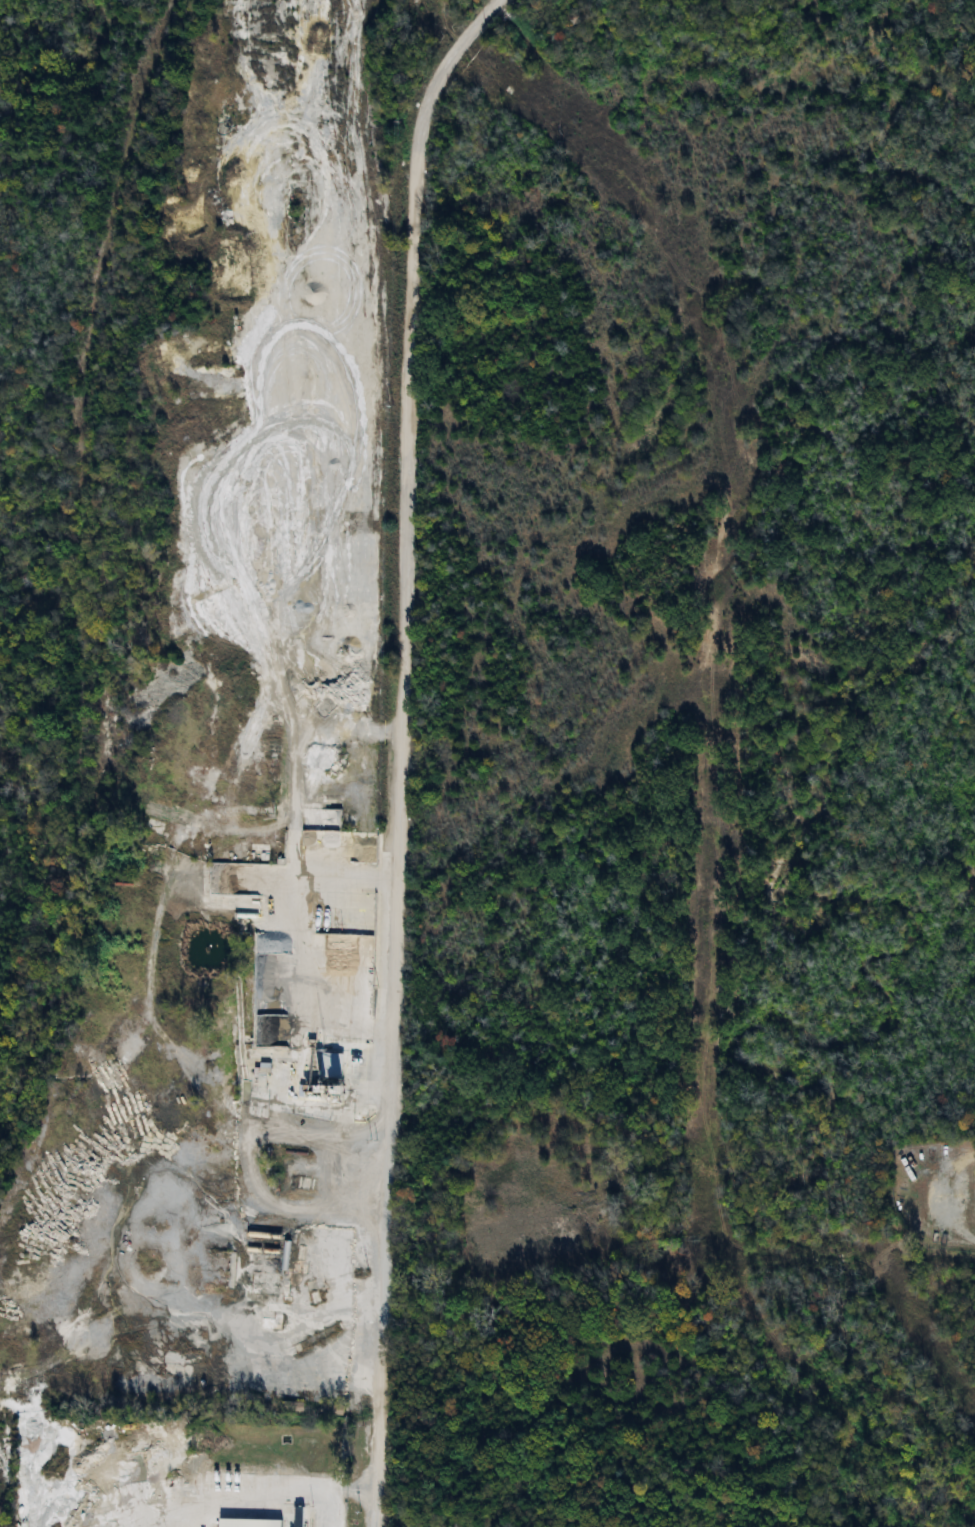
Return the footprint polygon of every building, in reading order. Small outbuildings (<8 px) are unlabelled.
[(320,849),(320,831),(302,831),(302,849),(320,849)] [(289,1024),(253,1024),(253,1047),(289,1047),(289,1024)] [(217,1526),(279,1526),(279,1520),(217,1519),(217,1526)]
